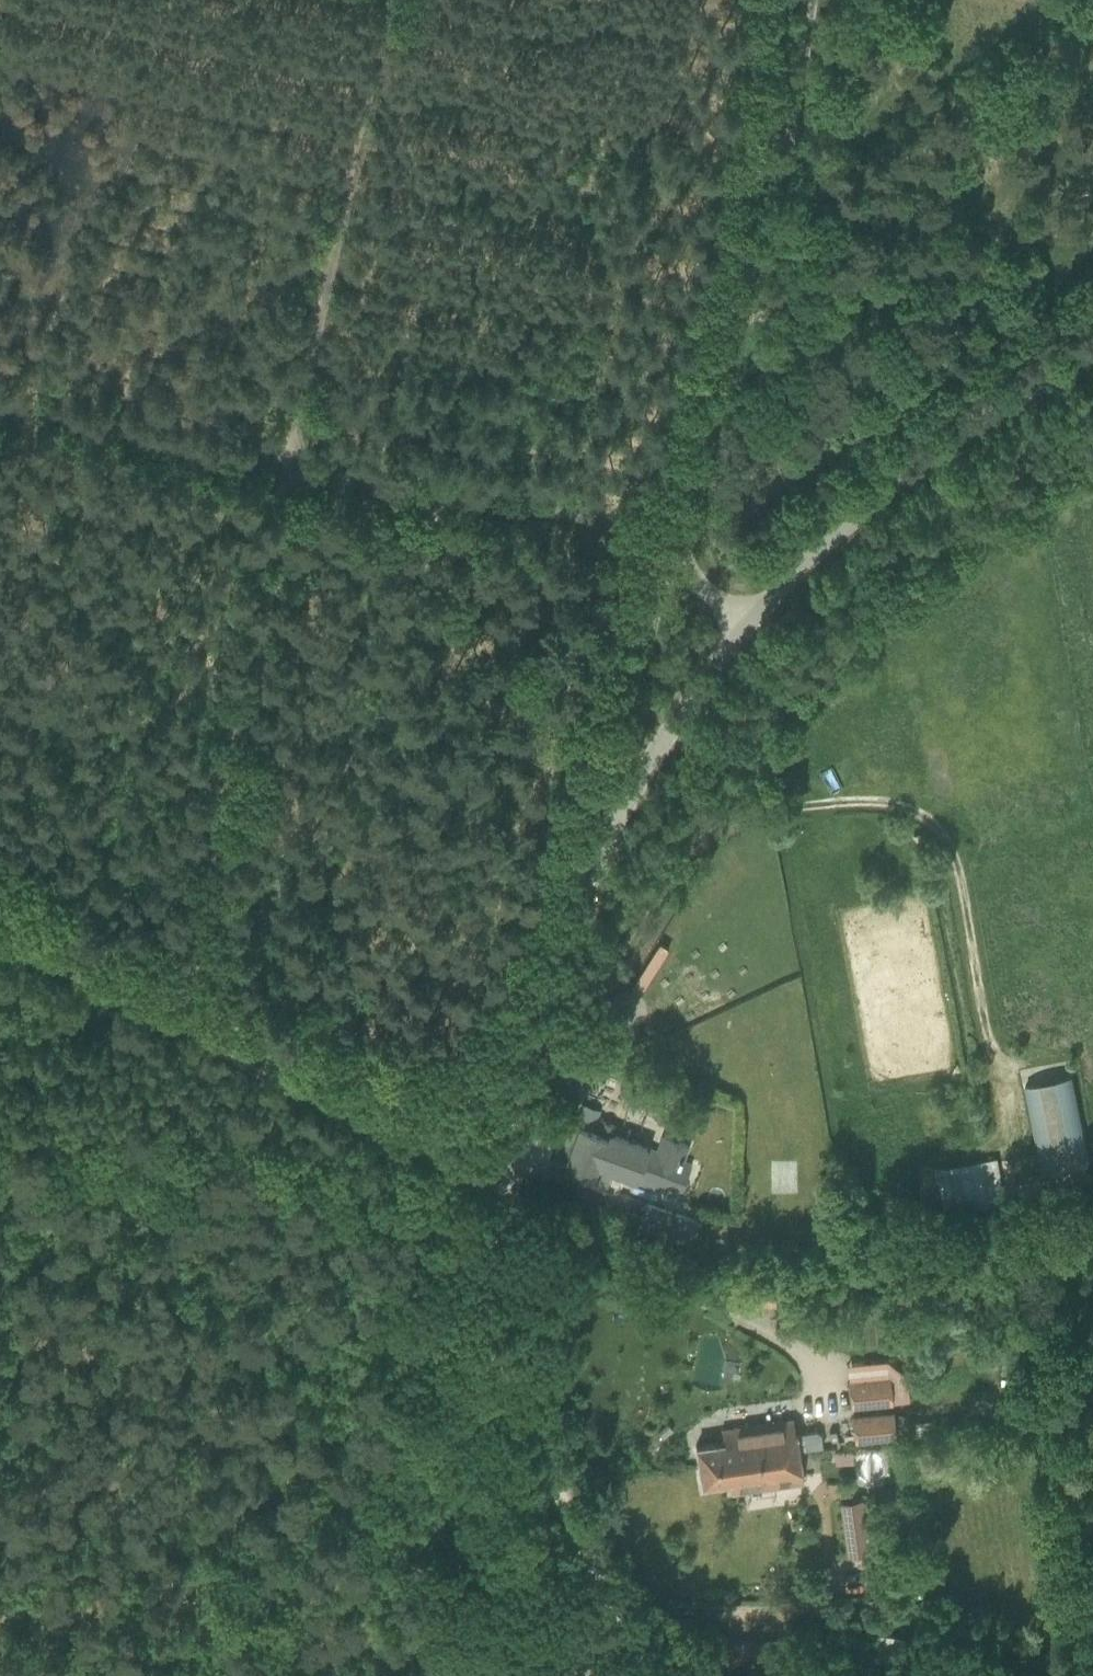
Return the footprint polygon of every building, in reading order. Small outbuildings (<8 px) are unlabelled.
[(622,1061),(642,1072),(652,1054),(632,1043),(622,1061)] [(1072,1077),(1025,1086),(1042,1171),(1089,1162),(1072,1077)] [(534,1110),(519,1151),(546,1160),(545,1162),(590,1178),(605,1183),(611,1169),(679,1193),(690,1161),(681,1157),(686,1141),(663,1133),(658,1149),(612,1133),(615,1125),(597,1119),(593,1130),(581,1126),(575,1124),(561,1119),(560,1120),(534,1110)] [(994,1198),(987,1161),(949,1168),(957,1208),(994,1198)] [(646,1202),(638,1226),(690,1244),(699,1220),(646,1202)] [(626,1208),(621,1221),(634,1225),(638,1212),(626,1208)] [(773,1279),(762,1279),(763,1303),(774,1302),(773,1279)] [(837,1384),(839,1408),(878,1406),(876,1382),(837,1384)] [(893,1409),(850,1413),(853,1439),(853,1441),(895,1437),(893,1409)] [(910,1413),(895,1415),(897,1437),(923,1434),(921,1423),(911,1424),(910,1413)] [(723,1441),(695,1445),(699,1465),(798,1450),(823,1447),(822,1435),(815,1430),(795,1433),(793,1419),(721,1429),(723,1441)] [(802,1482),(798,1450),(699,1465),(702,1485),(729,1481),(730,1493),(802,1482)] [(1083,1479),(1083,1501),(1085,1501),(1092,1501),(1092,1479),(1083,1479)] [(865,1551),(858,1499),(840,1502),(848,1554),(865,1551)] [(863,1630),(858,1660),(888,1665),(893,1634),(863,1630)]
